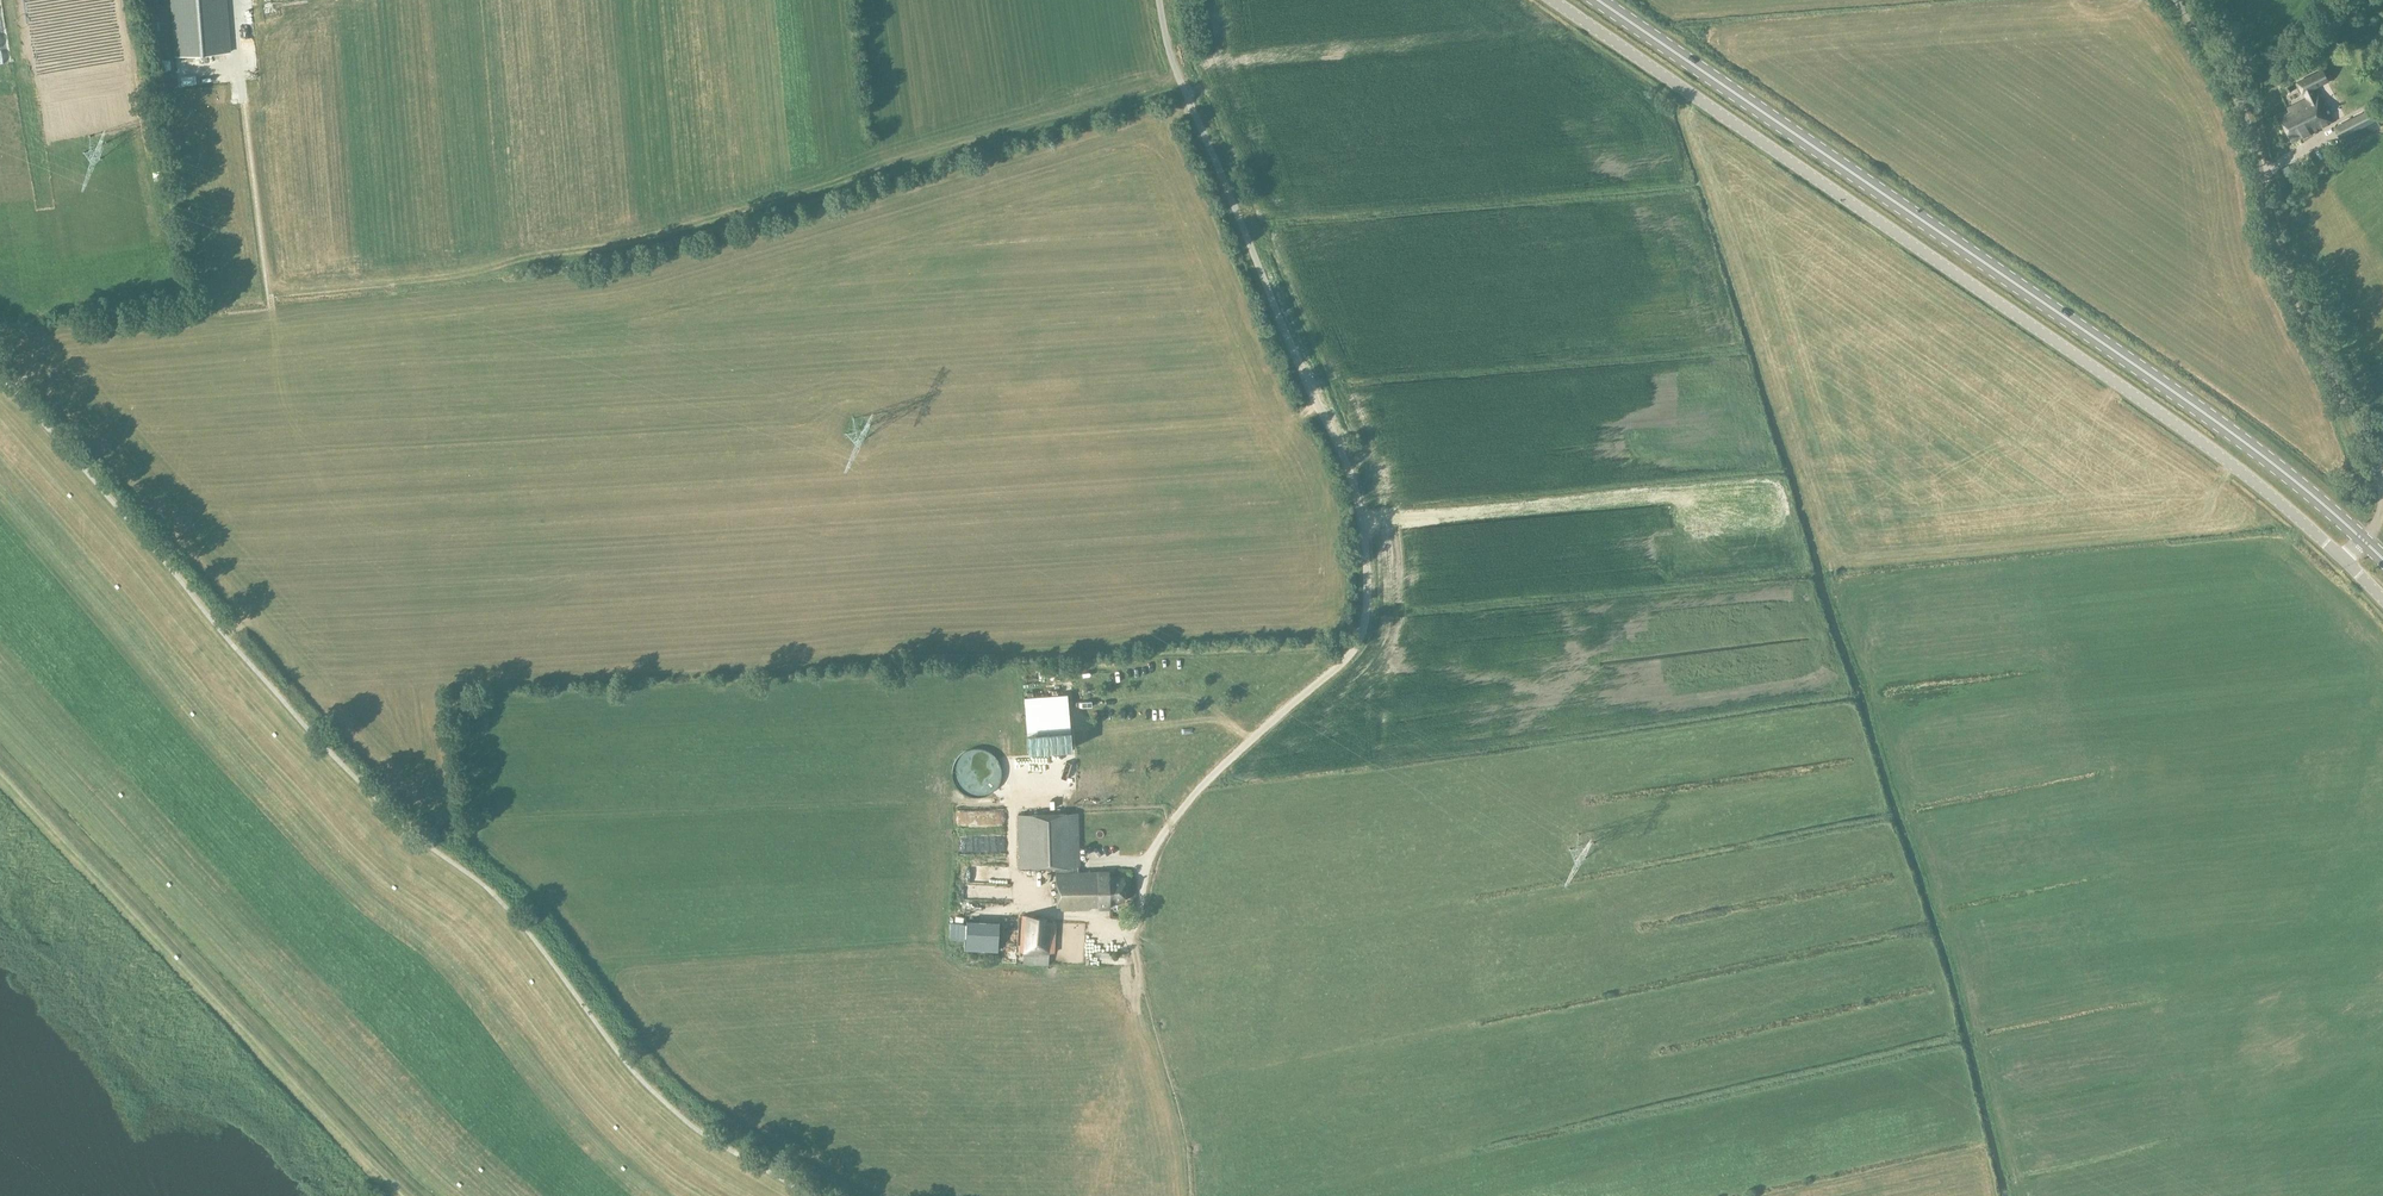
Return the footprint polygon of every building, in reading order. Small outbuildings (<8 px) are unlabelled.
[(177,56),(229,52),(225,0),(172,0),(177,56)] [(2292,140),(2332,121),(2319,94),(2315,96),(2312,89),(2328,81),(2323,70),(2297,82),(2302,93),(2303,93),(2306,99),(2287,109),(2289,112),(2280,116),(2292,140)] [(2287,94),(2294,90),(2290,84),(2283,88),(2287,94)] [(2358,128),(2376,119),(2371,109),(2353,119),(2335,128),(2340,137),(2358,128)] [(1362,452),(1373,452),(1372,433),(1361,434),(1362,452)] [(1077,814),(1018,816),(1019,867),(1055,866),(1057,907),(1060,907),(1061,910),(1088,909),(1089,906),(1098,906),(1098,909),(1110,908),(1109,902),(1124,901),(1123,877),(1109,878),(1108,871),(1078,872),(1078,866),(1079,866),(1077,814)] [(969,895),(1001,893),(1000,880),(978,882),(978,877),(969,877),(969,895)] [(1008,913),(1008,900),(967,900),(967,913),(1008,913)] [(1022,916),(1021,952),(1023,952),(1023,964),(1048,965),(1049,953),(1053,953),(1055,922),(1045,922),(1045,917),(1022,916)] [(1114,932),(1095,933),(1097,950),(1115,948),(1114,932)]
